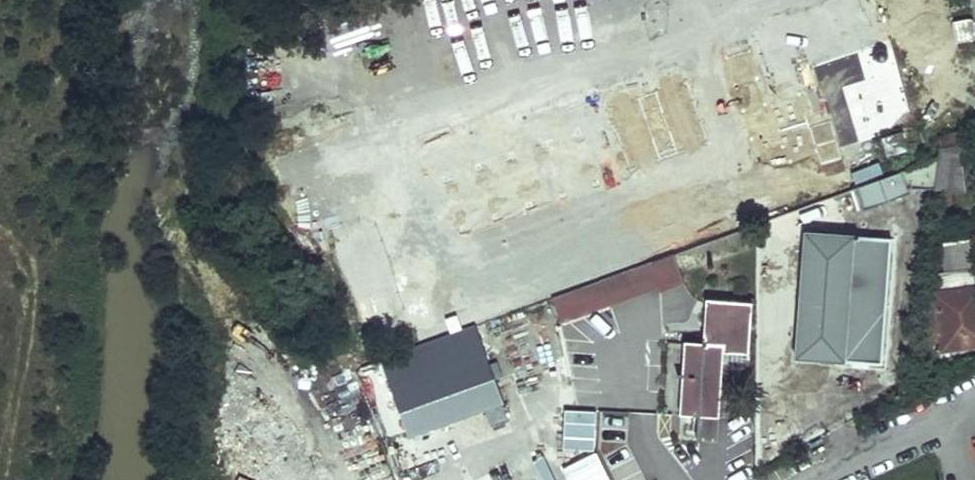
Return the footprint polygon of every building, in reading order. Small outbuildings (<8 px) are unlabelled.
[(602,0),(419,0),(368,15),(385,75),(605,11),(602,0)] [(974,34),(974,21),(974,14),(954,17),(957,37),(974,34)] [(792,42),(734,60),(740,80),(799,63),(792,42)] [(667,190),(703,180),(678,91),(666,94),(664,87),(652,91),(654,98),(642,101),(667,190)] [(894,110),(888,91),(857,101),(863,120),(894,110)] [(964,133),(964,143),(974,141),(974,130),(964,133)] [(964,133),(936,142),(937,150),(964,143),(964,133)] [(903,151),(898,134),(881,140),(886,157),(903,151)] [(962,198),(959,161),(974,156),(974,141),(964,143),(937,150),(936,160),(931,191),(930,195),(962,198)] [(931,191),(936,160),(899,174),(905,191),(931,191)] [(313,252),(340,245),(325,191),(298,198),(313,252)] [(796,358),(881,364),(891,240),(806,234),(796,358)] [(941,351),(974,347),(974,287),(969,239),(939,243),(942,274),(934,275),(937,296),(935,296),(941,351)] [(682,275),(675,255),(555,298),(563,318),(682,275)] [(750,308),(704,305),(702,345),(683,344),(678,418),(717,421),(721,358),(747,360),(750,308)] [(474,330),(380,364),(408,439),(501,405),(474,330)] [(382,441),(398,435),(380,384),(364,389),(382,441)] [(594,451),(597,412),(565,410),(563,449),(594,451)]
